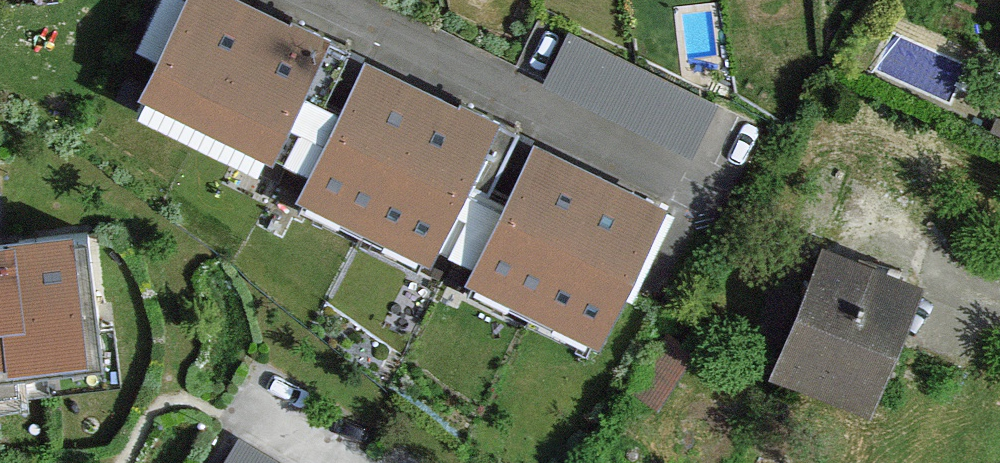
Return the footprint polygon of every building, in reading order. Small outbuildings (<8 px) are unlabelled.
[(356,40),(298,12),(294,20),(262,4),(252,0),(193,0),(151,85),(271,144),(273,142),(289,109),(303,80),(330,93),(356,40)] [(548,79),(693,150),(716,102),(571,32),(548,79)] [(495,184),(525,122),(467,94),(463,102),(434,88),(374,59),(312,186),(432,245),(436,236),(454,199),(468,172),(495,184)] [(271,144),(151,85),(143,104),(262,163),(271,144)] [(289,109),(273,142),(291,151),(307,118),(289,109)] [(601,327),(664,200),(608,172),(543,141),(481,269),(601,327)] [(275,149),(266,167),(284,176),(293,158),(275,149)] [(300,161),(291,179),(309,188),(318,170),(300,161)] [(432,245),(312,186),(303,205),(423,262),(432,245)] [(454,199),(436,236),(455,245),(473,208),(454,199)] [(24,383),(22,367),(109,357),(104,320),(94,228),(11,238),(0,239),(0,386),(24,383)] [(457,254),(439,245),(430,263),(448,272),(457,254)] [(880,268),(828,247),(780,359),(830,378),(840,352),(879,367),(913,281),(880,268)] [(480,265),(462,256),(453,275),(471,283),(480,265)] [(601,327),(481,269),(472,286),(592,345),(601,327)] [(123,373),(117,319),(104,320),(109,357),(22,367),(24,383),(24,384),(123,373)] [(879,367),(840,352),(830,378),(868,392),(879,367)] [(225,462),(266,462),(236,445),(225,462)]
